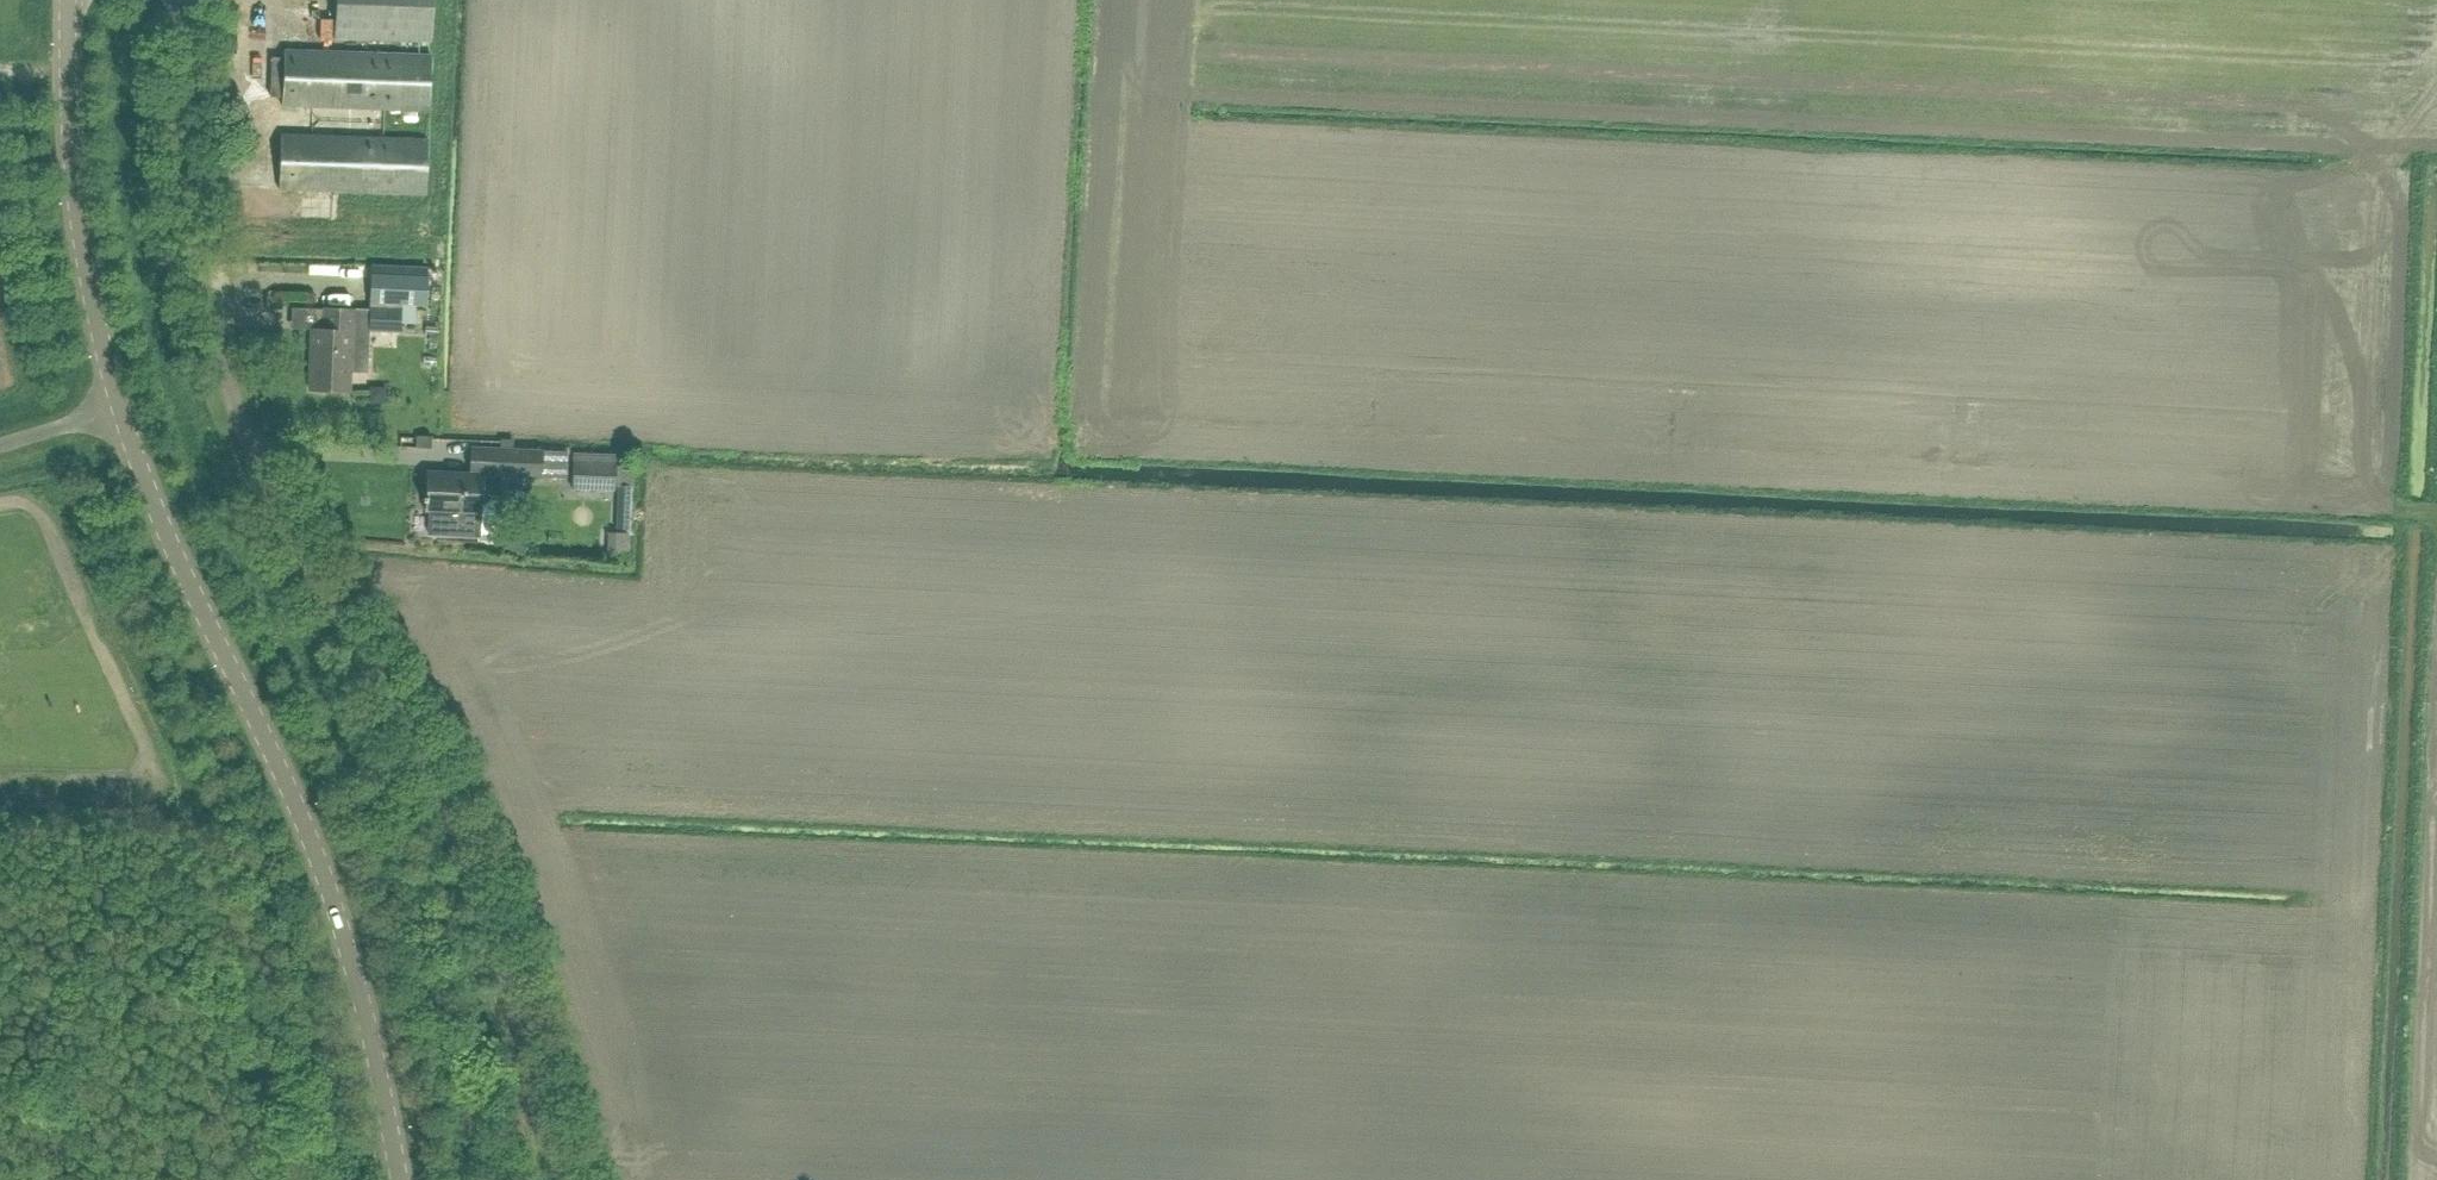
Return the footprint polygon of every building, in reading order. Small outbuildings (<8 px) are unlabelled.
[(431,42),(432,0),(335,0),(334,38),(431,42)] [(281,114),(428,119),(430,55),(283,50),(281,114)] [(425,195),(427,134),(281,129),(279,190),(425,195)] [(368,331),(400,332),(401,308),(369,307),(368,331)] [(356,310),(324,309),(323,330),(312,330),(309,391),(349,392),(350,354),(354,354),(356,310)] [(480,513),(482,478),(541,480),(542,453),(472,450),(471,477),(427,475),(425,510),(428,510),(427,534),(449,535),(450,511),(480,513)] [(571,492),(612,493),(617,494),(617,498),(630,499),(631,466),(572,463),(571,492)] [(627,558),(628,509),(615,509),(615,533),(606,533),(606,558),(627,558)] [(529,540),(489,521),(481,538),(521,557),(529,540)]
